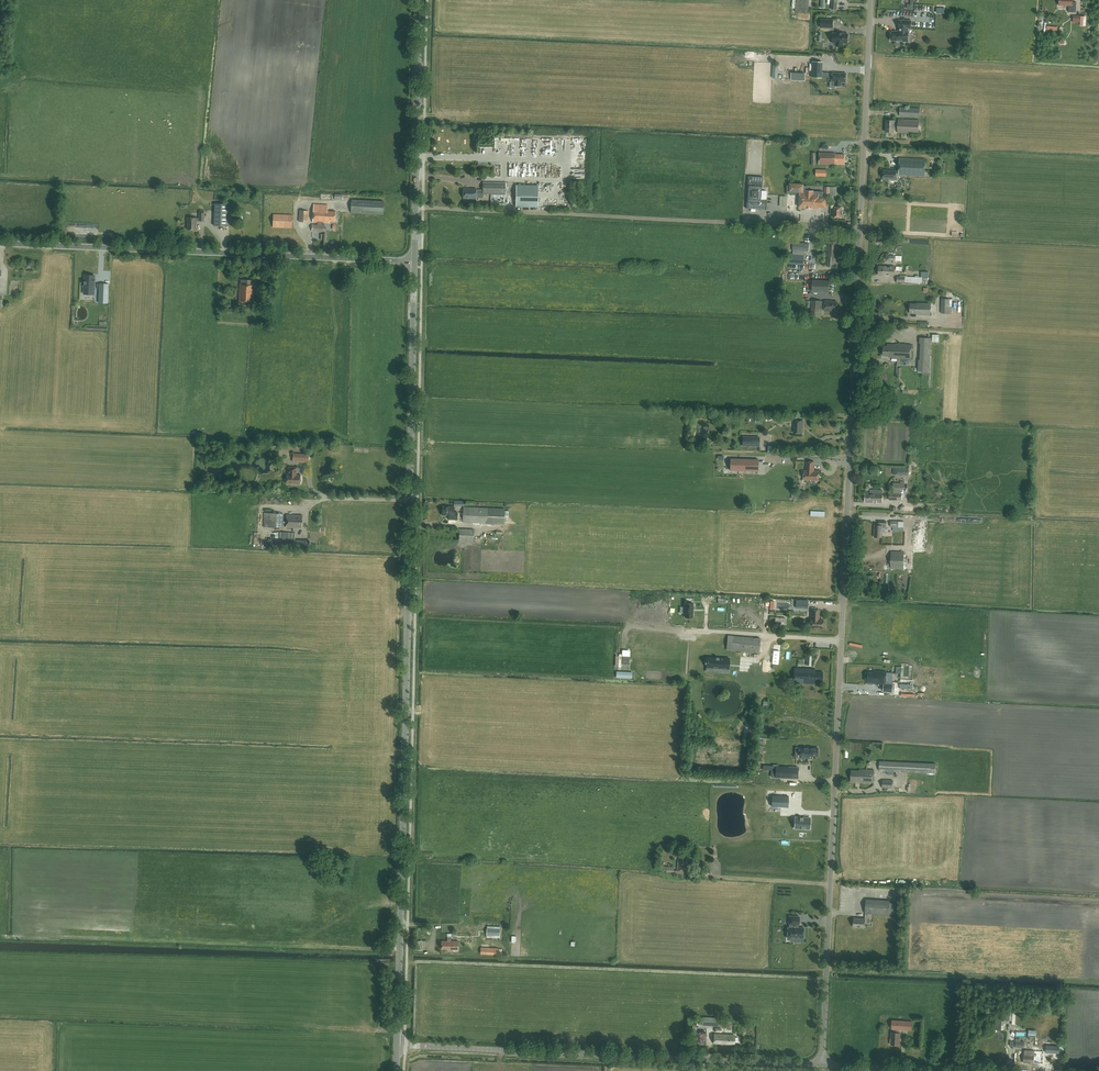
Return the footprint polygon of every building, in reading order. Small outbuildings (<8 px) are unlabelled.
[(1076,12),(1076,2),(1073,2),(1073,0),(1059,0),(1059,5),(1069,6),(1069,12),(1076,12)] [(820,27),(833,28),(833,20),(821,20),(820,27)] [(899,20),(898,28),(900,28),(900,31),(896,31),(891,31),(891,40),(895,40),(895,41),(908,42),(909,32),(908,31),(908,28),(911,29),(911,21),(899,20)] [(833,33),(832,42),(837,43),(836,46),(843,46),(843,43),(848,43),(848,41),(849,41),(850,36),(848,36),(848,34),(844,34),(844,33),(837,32),(837,33),(833,33)] [(822,77),(823,62),(813,62),(812,77),(822,77)] [(842,82),(846,82),(846,73),(833,73),(832,82),(835,82),(835,86),(841,86),(842,82)] [(920,117),(920,108),(901,107),(900,116),(920,117)] [(918,134),(919,120),(898,119),(898,122),(895,122),(895,121),(886,120),(885,132),(894,132),(895,127),(898,127),(897,132),(918,134)] [(571,159),(602,158),(603,139),(495,135),(494,147),(477,152),(477,154),(477,166),(492,166),(494,166),(493,181),(506,181),(506,208),(515,208),(515,183),(539,183),(539,208),(569,211),(571,159)] [(844,164),(845,154),(835,154),(836,153),(819,152),(819,164),(835,165),(835,163),(844,164)] [(926,159),(899,158),(899,175),(902,175),(902,177),(906,177),(906,175),(925,176),(926,159)] [(896,179),(897,171),(884,170),(883,179),(896,179)] [(766,209),(767,200),(761,199),(762,186),(763,177),(748,176),(748,185),(748,186),(747,201),(746,208),(766,209)] [(505,194),(505,183),(483,182),(483,190),(476,189),(464,189),(463,198),(476,198),(476,193),(483,193),(483,194),(505,194)] [(539,185),(515,183),(516,206),(538,207),(539,185)] [(813,191),(808,190),(808,185),(803,185),(803,184),(790,183),(790,185),(787,185),(787,194),(788,194),(790,194),(790,192),(800,192),(799,207),(806,207),(811,208),(811,207),(818,208),(818,207),(826,207),(826,198),(823,198),(823,191),(813,191)] [(825,193),(830,193),(830,198),(836,198),(837,187),(830,187),(825,187),(825,193)] [(357,194),(352,194),(351,213),(383,214),(384,201),(357,200),(357,194)] [(288,213),(288,214),(273,214),(273,227),(292,228),(293,215),(293,214),(293,200),(266,198),(265,198),(265,212),(288,213)] [(842,217),(843,207),(842,207),(843,202),(839,202),(838,207),(834,207),(833,217),(842,217)] [(214,226),(227,226),(228,204),(215,204),(214,226)] [(317,224),(323,224),(323,223),(329,223),(329,221),(335,222),(336,211),(327,211),(328,205),(314,204),(313,222),(318,222),(317,224)] [(308,222),(309,211),(299,210),(299,221),(308,222)] [(197,221),(204,221),(205,212),(200,212),(200,218),(188,218),(188,222),(188,230),(197,230),(197,221)] [(323,224),(317,224),(317,225),(313,224),(312,231),(324,232),(324,225),(323,225),(323,224)] [(794,241),(793,249),(805,251),(806,243),(794,241)] [(839,266),(840,253),(838,253),(838,242),(827,242),(827,245),(826,244),(825,251),(824,251),(824,265),(839,266)] [(789,253),(788,263),(804,264),(805,255),(789,253)] [(894,276),(895,267),(879,266),(878,275),(894,276)] [(94,275),(85,275),(84,281),(84,285),(84,291),(84,294),(84,297),(94,297),(94,294),(94,282),(95,282),(95,280),(94,280),(94,275)] [(239,301),(253,302),(253,289),(251,289),(252,285),(254,285),(254,280),(241,279),(240,285),(239,301)] [(812,291),(823,292),(824,281),(813,280),(812,291)] [(99,303),(108,303),(108,289),(99,289),(99,303)] [(949,313),(950,299),(941,299),(941,313),(949,313)] [(837,311),(837,302),(830,301),(825,301),(825,306),(820,306),(821,301),(812,300),(811,314),(820,315),(820,309),(825,309),(825,311),(831,311),(831,310),(837,311)] [(930,315),(931,303),(916,303),(910,303),(910,313),(919,314),(930,315)] [(930,371),(931,338),(919,337),(919,343),(920,343),(920,359),(918,359),(918,371),(930,371)] [(911,359),(912,344),(892,343),(892,344),(889,344),(889,346),(884,346),(883,355),(888,355),(888,357),(892,357),(892,358),(911,359)] [(901,376),(896,380),(899,384),(904,380),(901,376)] [(794,426),(794,433),(802,433),(802,426),(803,426),(803,421),(794,420),(794,426)] [(759,446),(759,436),(743,436),(742,446),(759,446)] [(293,453),(293,461),(308,462),(309,454),(293,453)] [(758,471),(759,460),(731,459),(730,471),(758,471)] [(819,480),(819,471),(814,471),(814,462),(806,461),(806,471),(804,470),(804,473),(803,474),(803,476),(804,477),(804,480),(811,480),(812,480),(819,480)] [(300,484),(300,475),(296,475),(297,467),(289,467),(288,474),(287,474),(286,483),(300,484)] [(882,502),(882,493),(882,490),(870,490),(870,493),(865,492),(865,502),(882,502)] [(449,519),(457,520),(458,512),(454,512),(454,506),(443,506),(442,515),(449,516),(449,519)] [(463,522),(504,525),(505,509),(463,507),(463,522)] [(283,528),(283,513),(279,513),(263,513),(263,527),(283,528)] [(297,528),(297,527),(302,527),(302,515),(287,515),(286,527),(293,528),(297,528)] [(882,537),(882,525),(875,525),(874,537),(882,537)] [(473,542),(474,529),(460,529),(459,541),(473,542)] [(301,549),(308,549),(309,540),(294,539),(295,533),(279,532),(278,538),(268,538),(268,548),(301,549)] [(903,569),(904,552),(891,551),(891,569),(903,569)] [(684,617),(689,617),(693,617),(693,610),(694,603),(690,603),(685,603),(685,610),(684,617)] [(810,627),(822,628),(823,619),(818,619),(819,610),(812,609),(811,619),(810,619),(810,627)] [(760,639),(728,636),(726,650),(759,654),(760,639)] [(707,656),(707,667),(712,668),(712,672),(718,672),(718,668),(729,669),(729,658),(707,656)] [(751,669),(749,669),(749,676),(757,676),(758,665),(752,665),(752,666),(751,666),(751,669)] [(815,680),(822,680),(823,672),(815,671),(815,669),(794,668),(793,683),(815,684),(815,680)] [(892,692),(893,684),(885,683),(886,671),(873,670),(873,672),(868,672),(867,682),(873,683),(884,684),(883,691),(892,692)] [(801,747),(800,757),(812,758),(812,756),(817,756),(818,748),(801,747)] [(935,773),(936,763),(879,761),(879,771),(908,772),(935,773)] [(800,778),(801,767),(779,766),(778,777),(800,778)] [(873,783),(874,770),(859,769),(859,770),(851,770),(851,782),(873,783)] [(893,789),(893,784),(893,781),(890,781),(883,780),(882,783),(882,788),(890,788),(893,789)] [(788,796),(772,795),(771,806),(788,807),(788,796)] [(801,829),(805,829),(805,828),(810,829),(810,825),(810,822),(810,818),(803,817),(800,817),(795,817),(795,821),(794,821),(794,824),(794,828),(801,828),(801,829)] [(689,875),(689,871),(685,871),(687,855),(678,854),(677,870),(683,871),(682,874),(689,875)] [(888,915),(889,900),(866,899),(865,913),(888,915)] [(799,924),(799,916),(789,916),(789,924),(790,924),(790,927),(787,927),(787,938),(795,938),(795,941),(800,942),(800,938),(804,938),(804,928),(798,927),(798,924),(799,924)] [(864,927),(865,919),(854,918),(853,927),(864,927)] [(451,941),(447,941),(442,941),(441,941),(441,949),(447,949),(447,950),(458,950),(459,941),(454,941),(451,941)] [(891,1044),(900,1045),(900,1033),(899,1032),(899,1029),(912,1030),(912,1021),(892,1020),(892,1029),(893,1029),(893,1032),(892,1032),(891,1038),(890,1039),(890,1042),(891,1043),(891,1044)] [(735,1035),(714,1034),(714,1043),(734,1044),(734,1042),(738,1042),(738,1037),(735,1037),(735,1035)] [(1020,1041),(1020,1039),(1016,1039),(1015,1046),(1024,1047),(1024,1041),(1020,1041)] [(1034,1063),(1034,1054),(1035,1051),(1024,1050),(1024,1062),(1034,1063)] [(1044,1055),(1034,1054),(1034,1063),(1043,1064),(1044,1055)]
